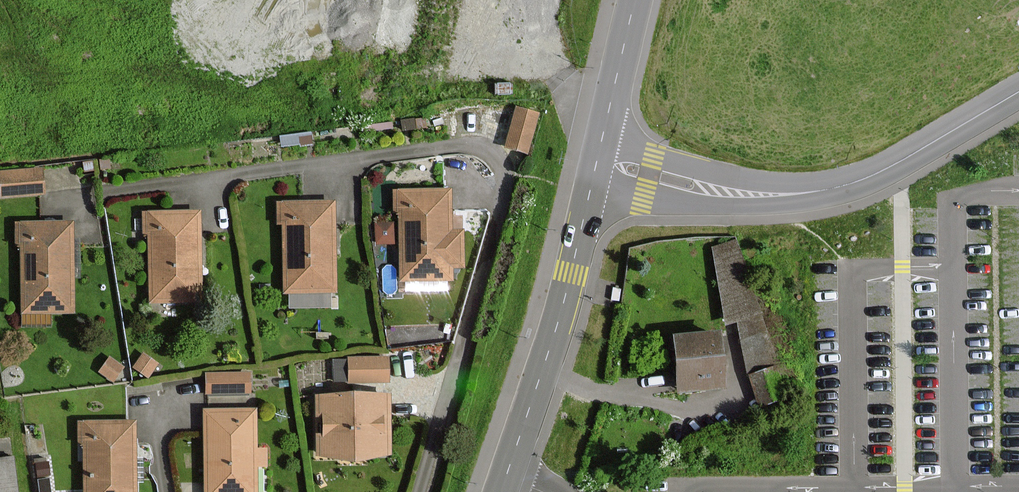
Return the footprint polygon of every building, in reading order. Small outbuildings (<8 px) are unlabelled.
[(287,58),(329,53),(323,0),(280,0),(287,58)] [(375,41),(429,53),(441,0),(385,0),(375,41)] [(538,114),(516,108),(504,146),(526,153),(538,114)] [(0,171),(0,190),(1,197),(43,194),(41,168),(0,171)] [(449,187),(394,188),(396,284),(455,282),(455,268),(464,268),(463,227),(450,228),(449,187)] [(333,202),(276,202),(277,225),(282,225),(284,292),(335,291),(333,202)] [(198,212),(144,213),(144,232),(149,231),(150,301),(200,300),(198,212)] [(72,222),(16,223),(16,244),(23,244),(23,312),(72,311),(72,222)] [(711,246),(722,324),(735,322),(761,314),(735,240),(711,246)] [(761,314),(735,322),(748,375),(783,364),(767,313),(761,314)] [(719,332),(671,337),(674,385),(675,394),(724,390),(719,332)] [(388,357),(347,359),(349,390),(311,392),(315,464),(394,459),(388,357)] [(783,364),(748,375),(757,407),(792,397),(783,364)] [(249,373),(206,374),(206,394),(249,394),(249,373)] [(204,412),(204,434),(206,491),(256,491),(254,411),(204,412)] [(80,421),(82,491),(136,491),(134,420),(80,421)] [(0,460),(0,491),(13,491),(8,459),(0,460)]
